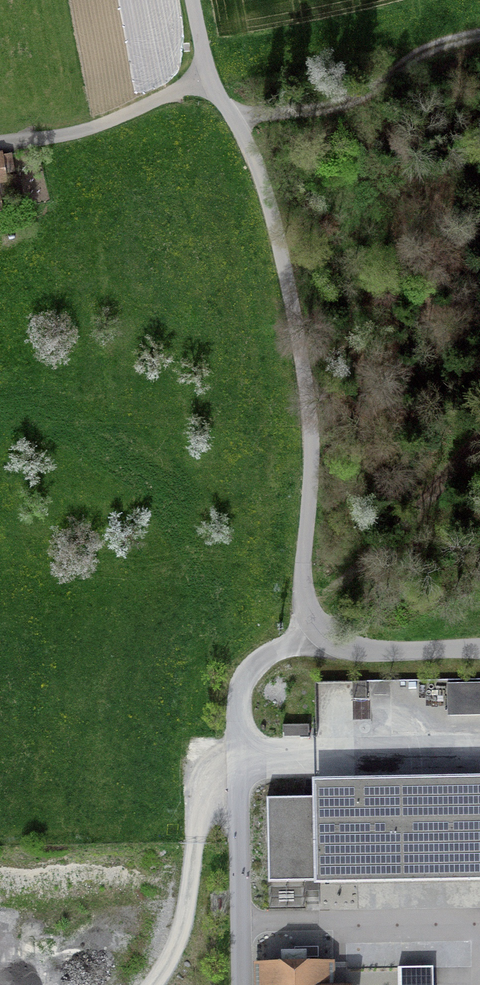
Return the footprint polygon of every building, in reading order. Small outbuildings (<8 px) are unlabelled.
[(14,170),(11,152),(3,153),(5,171),(14,170)] [(317,681),(318,722),(353,720),(352,696),(389,694),(389,678),(317,681)] [(448,683),(448,716),(479,715),(479,682),(448,683)] [(370,700),(354,700),(355,720),(370,720),(370,700)] [(310,725),(283,724),(283,737),(309,737),(310,725)] [(266,883),(479,881),(479,776),(315,777),(315,800),(265,801),(266,883)] [(259,964),(260,984),(330,984),(330,963),(259,964)] [(398,970),(398,984),(433,984),(433,969),(398,970)]
